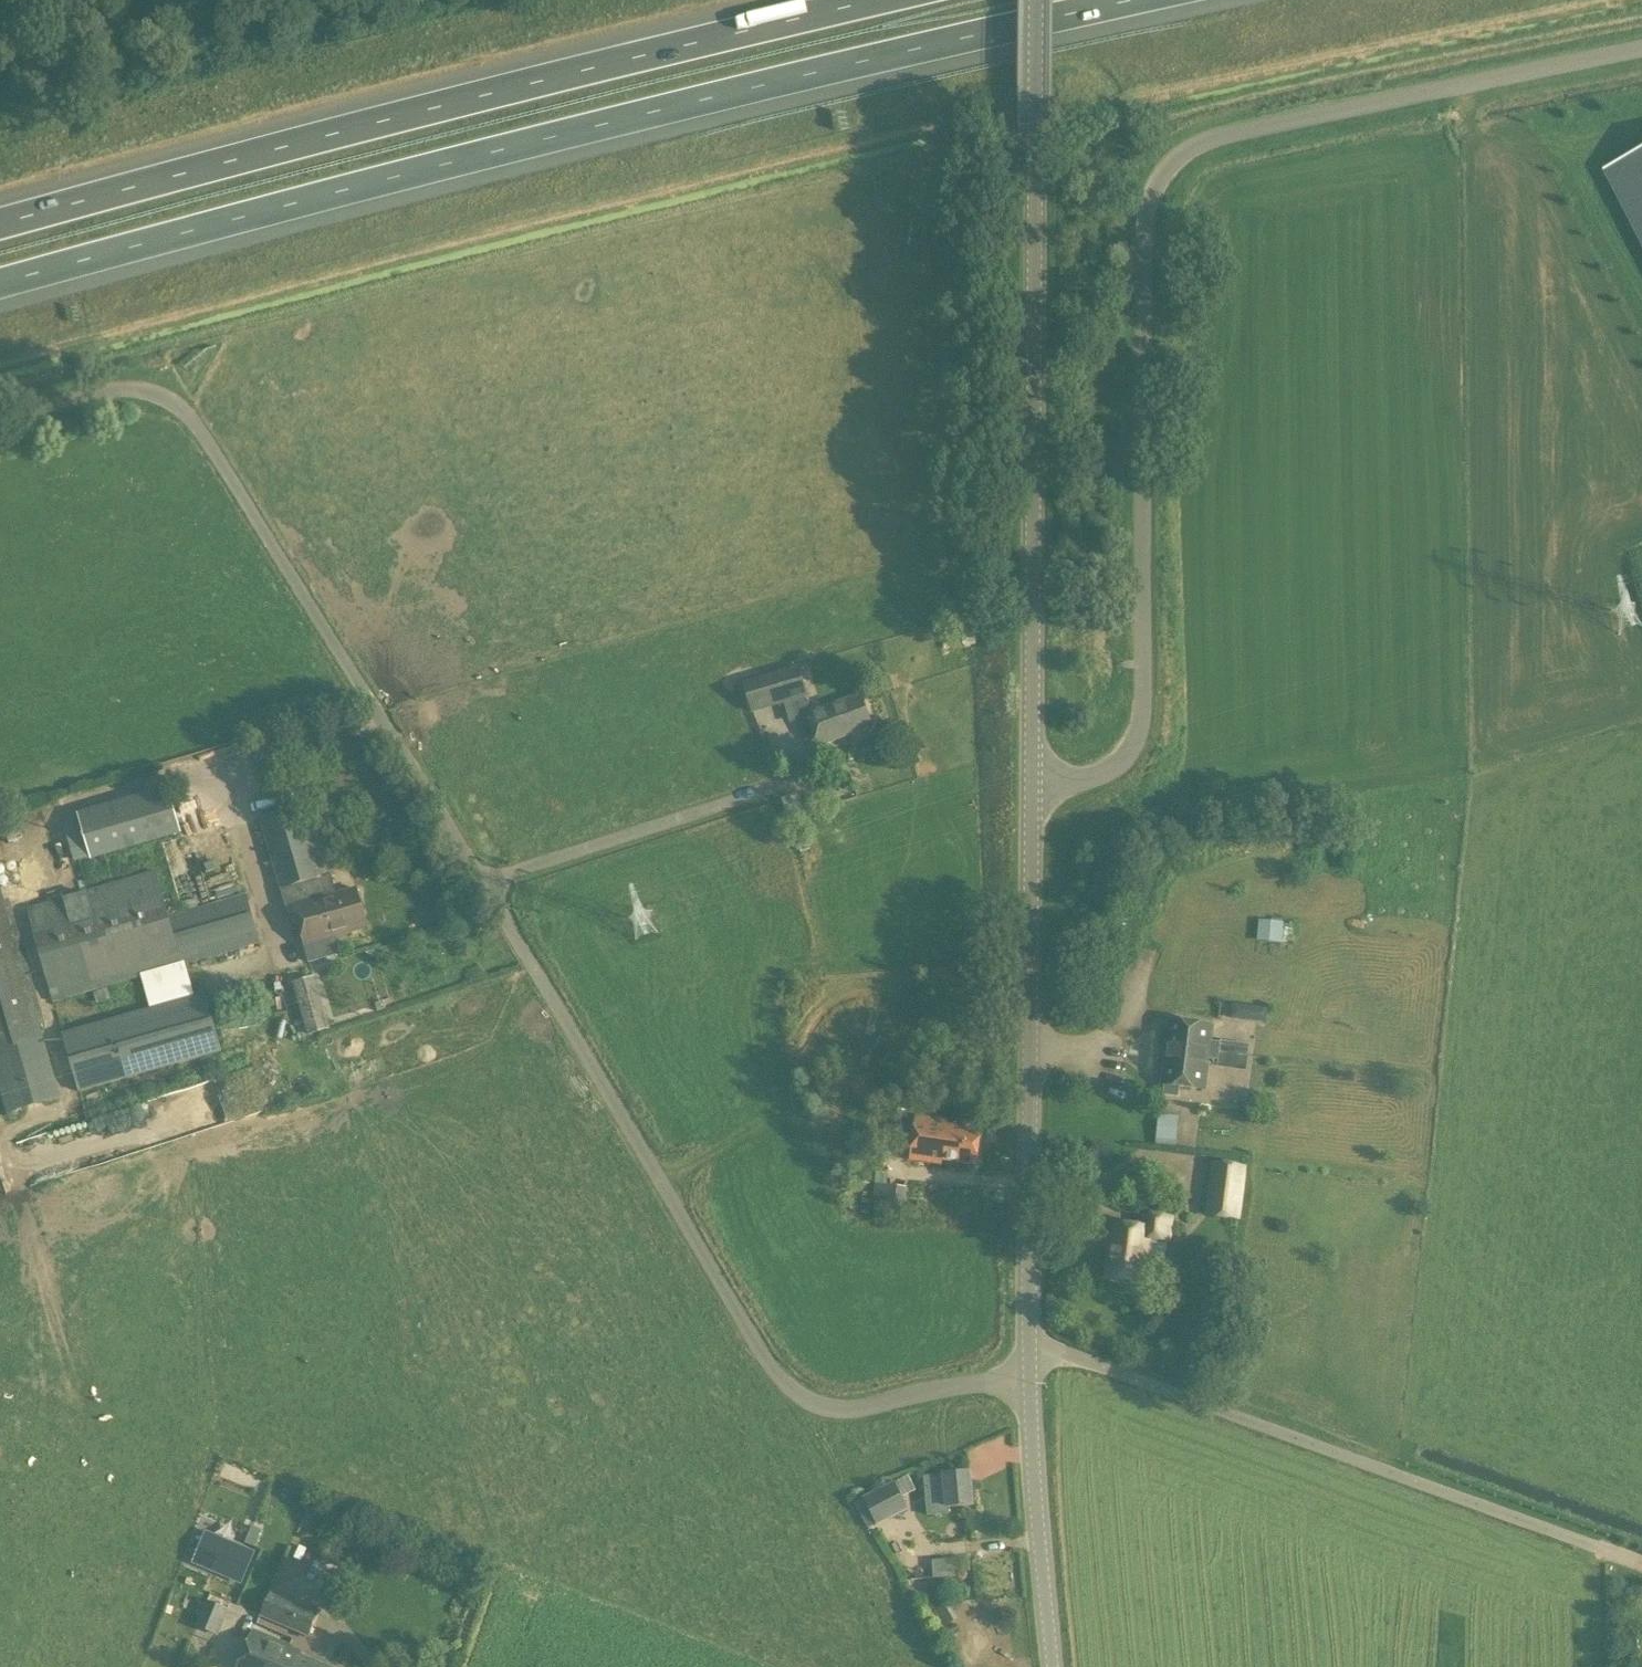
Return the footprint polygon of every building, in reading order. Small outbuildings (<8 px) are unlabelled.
[(1606,175),(1641,245),(1641,157),(1606,175)] [(741,682),(751,714),(807,696),(797,664),(741,682)] [(819,746),(871,727),(859,694),(813,711),(807,714),(810,722),(801,726),(806,739),(815,736),(819,746)] [(167,787),(78,814),(92,860),(181,833),(167,787)] [(286,906),(292,905),(305,949),(335,939),(335,937),(367,927),(355,889),(326,896),(299,808),(281,813),(259,820),(286,906)] [(259,943),(247,895),(212,905),(169,917),(155,871),(27,908),(53,1002),(183,965),(259,943)] [(58,1098),(41,1041),(0,897),(0,1090),(7,1113),(58,1098)] [(1259,940),(1285,941),(1285,920),(1260,919),(1259,940)] [(314,978),(293,984),(307,1034),(329,1028),(314,978)] [(223,1057),(206,1000),(65,1041),(82,1098),(223,1057)] [(1233,1017),(1268,1021),(1270,1007),(1235,1003),(1233,1017)] [(1163,1091),(1163,1096),(1178,1098),(1180,1086),(1203,1089),(1206,1059),(1218,1060),(1219,1052),(1220,1043),(1220,1042),(1209,1041),(1210,1026),(1171,1022),(1167,1054),(1163,1084),(1164,1084),(1163,1091)] [(1221,1040),(1219,1066),(1249,1068),(1251,1042),(1221,1040)] [(1176,1151),(1180,1117),(1161,1115),(1159,1114),(1155,1148),(1176,1151)] [(946,1122),(917,1118),(910,1161),(941,1165),(941,1160),(976,1165),(981,1131),(945,1126),(946,1122)] [(1215,1219),(1225,1221),(1230,1221),(1230,1220),(1240,1221),(1247,1167),(1236,1165),(1236,1163),(1231,1163),(1222,1162),(1222,1163),(1211,1162),(1205,1216),(1216,1218),(1215,1219)] [(876,1174),(875,1184),(887,1185),(887,1175),(883,1174),(876,1174)] [(905,1188),(889,1186),(886,1206),(902,1209),(905,1188)] [(1168,1246),(1171,1219),(1144,1215),(1142,1228),(1113,1225),(1107,1277),(1143,1282),(1147,1243),(1168,1246)] [(971,1484),(970,1473),(923,1478),(926,1516),(949,1514),(948,1507),(972,1505),(971,1484)] [(894,1482),(862,1498),(876,1526),(908,1510),(894,1482)] [(250,1533),(246,1543),(254,1547),(261,1530),(252,1526),(250,1533)] [(256,1552),(214,1535),(201,1567),(243,1584),(256,1552)] [(956,1558),(936,1559),(936,1576),(956,1575),(956,1558)] [(262,1612),(260,1616),(309,1637),(320,1611),(271,1591),(262,1612)] [(194,1624),(219,1635),(229,1610),(205,1600),(194,1624)] [(958,1620),(949,1603),(934,1610),(943,1626),(958,1620)] [(301,1656),(303,1652),(254,1633),(241,1666),(329,1666),(301,1656)]
